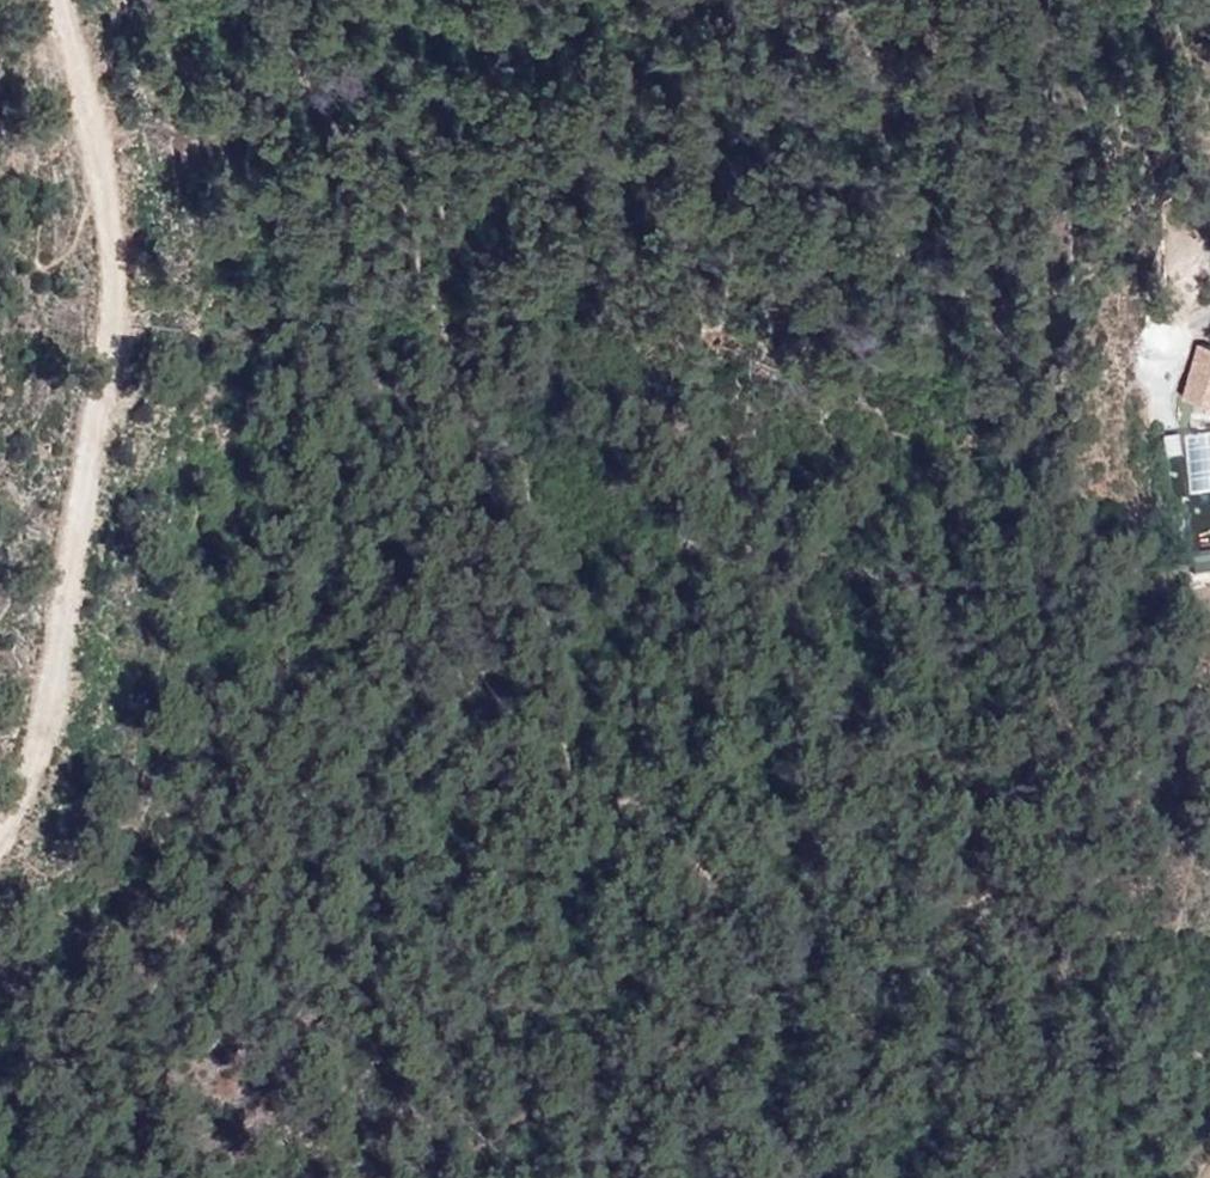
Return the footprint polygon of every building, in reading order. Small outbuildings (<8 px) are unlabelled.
[(1198,347),(1181,403),(1209,412),(1209,351),(1198,347)] [(1209,488),(1209,433),(1193,434),(1193,488),(1209,488)]
